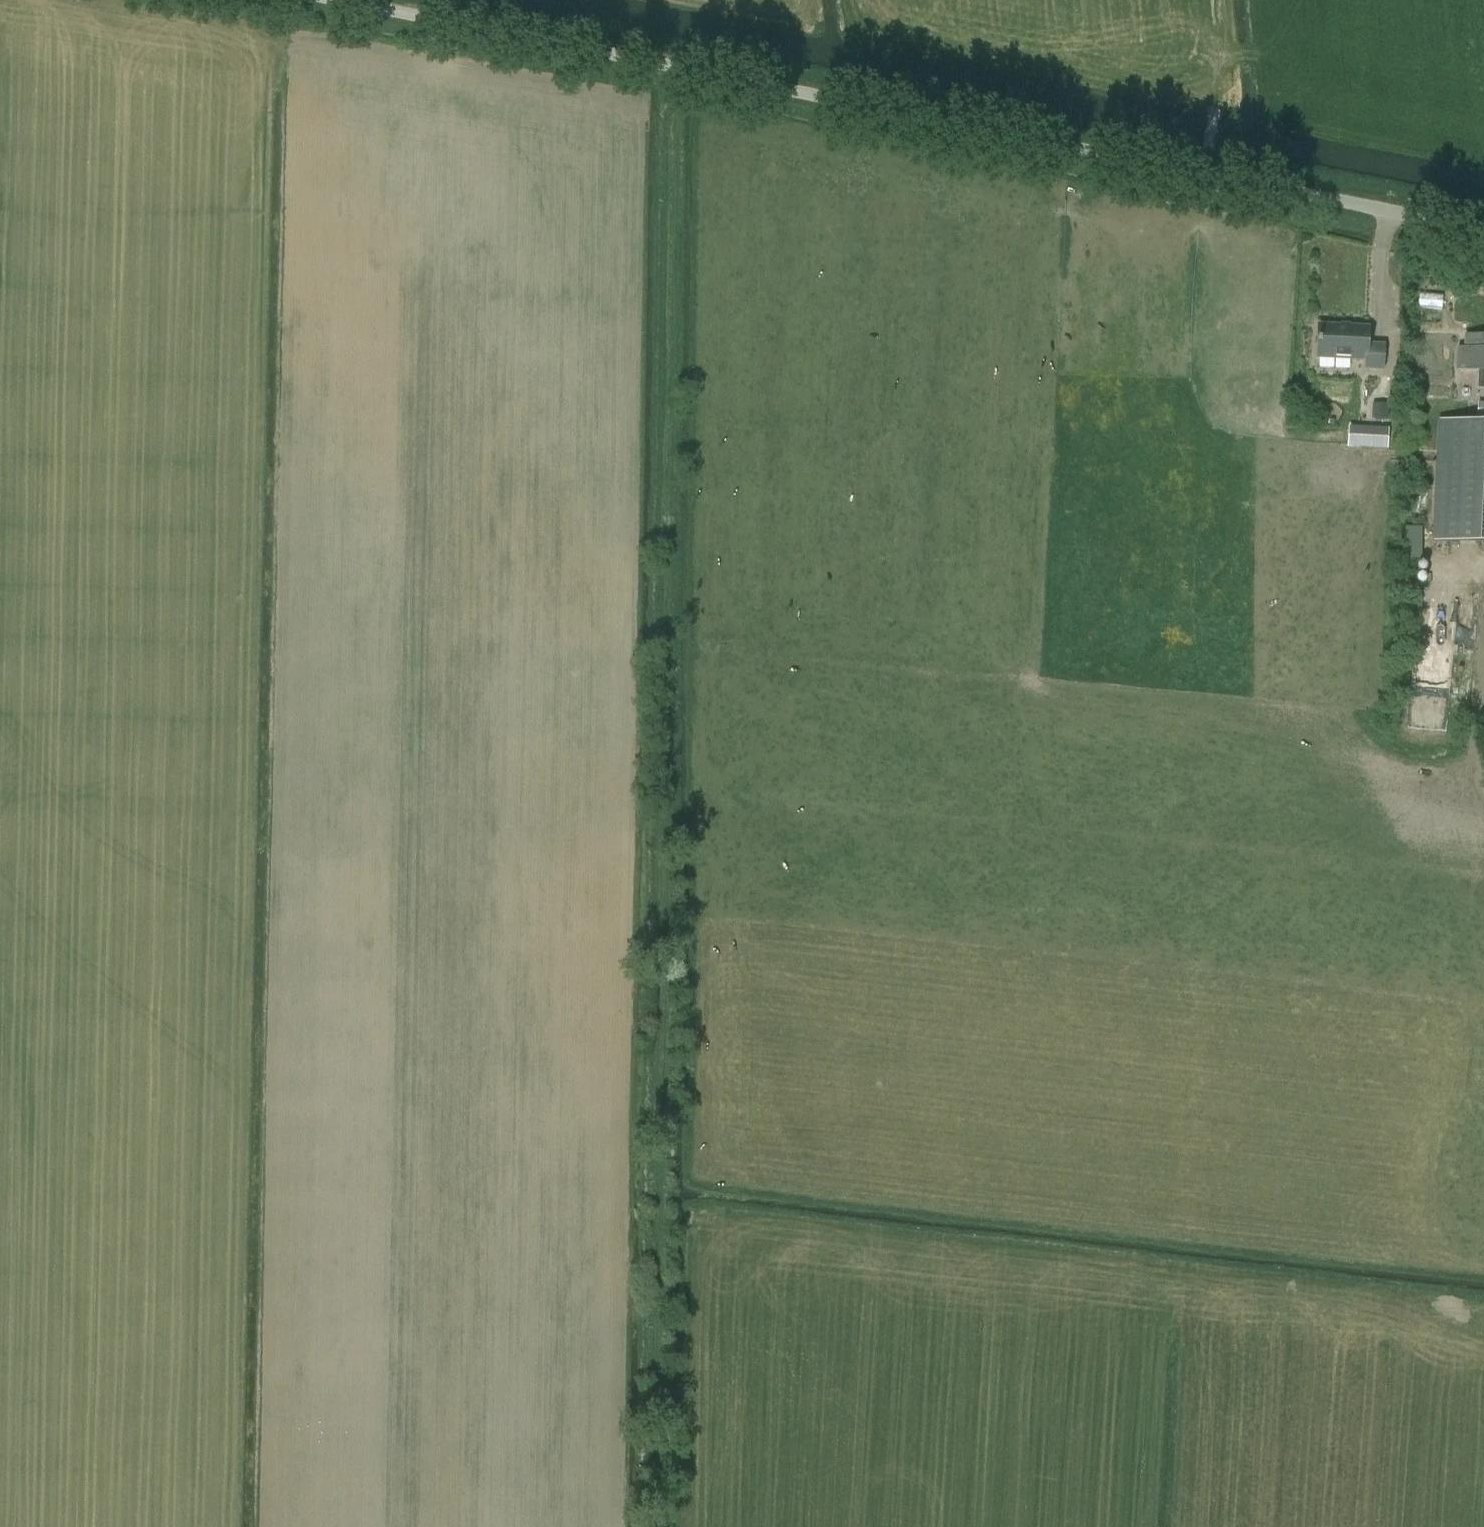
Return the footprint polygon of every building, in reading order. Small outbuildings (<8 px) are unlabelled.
[(1370,326),(1320,323),(1318,355),(1367,358),(1366,367),(1384,368),(1385,343),(1369,342),(1370,326)] [(1466,334),(1465,348),(1459,347),(1457,369),(1483,371),(1483,335),(1466,334)] [(1364,373),(1363,359),(1315,360),(1315,374),(1364,373)] [(1374,404),(1374,418),(1388,419),(1388,404),(1374,404)] [(1441,421),(1434,541),(1483,543),(1483,423),(1441,421)] [(1350,431),(1349,446),(1386,447),(1387,433),(1350,431)]
